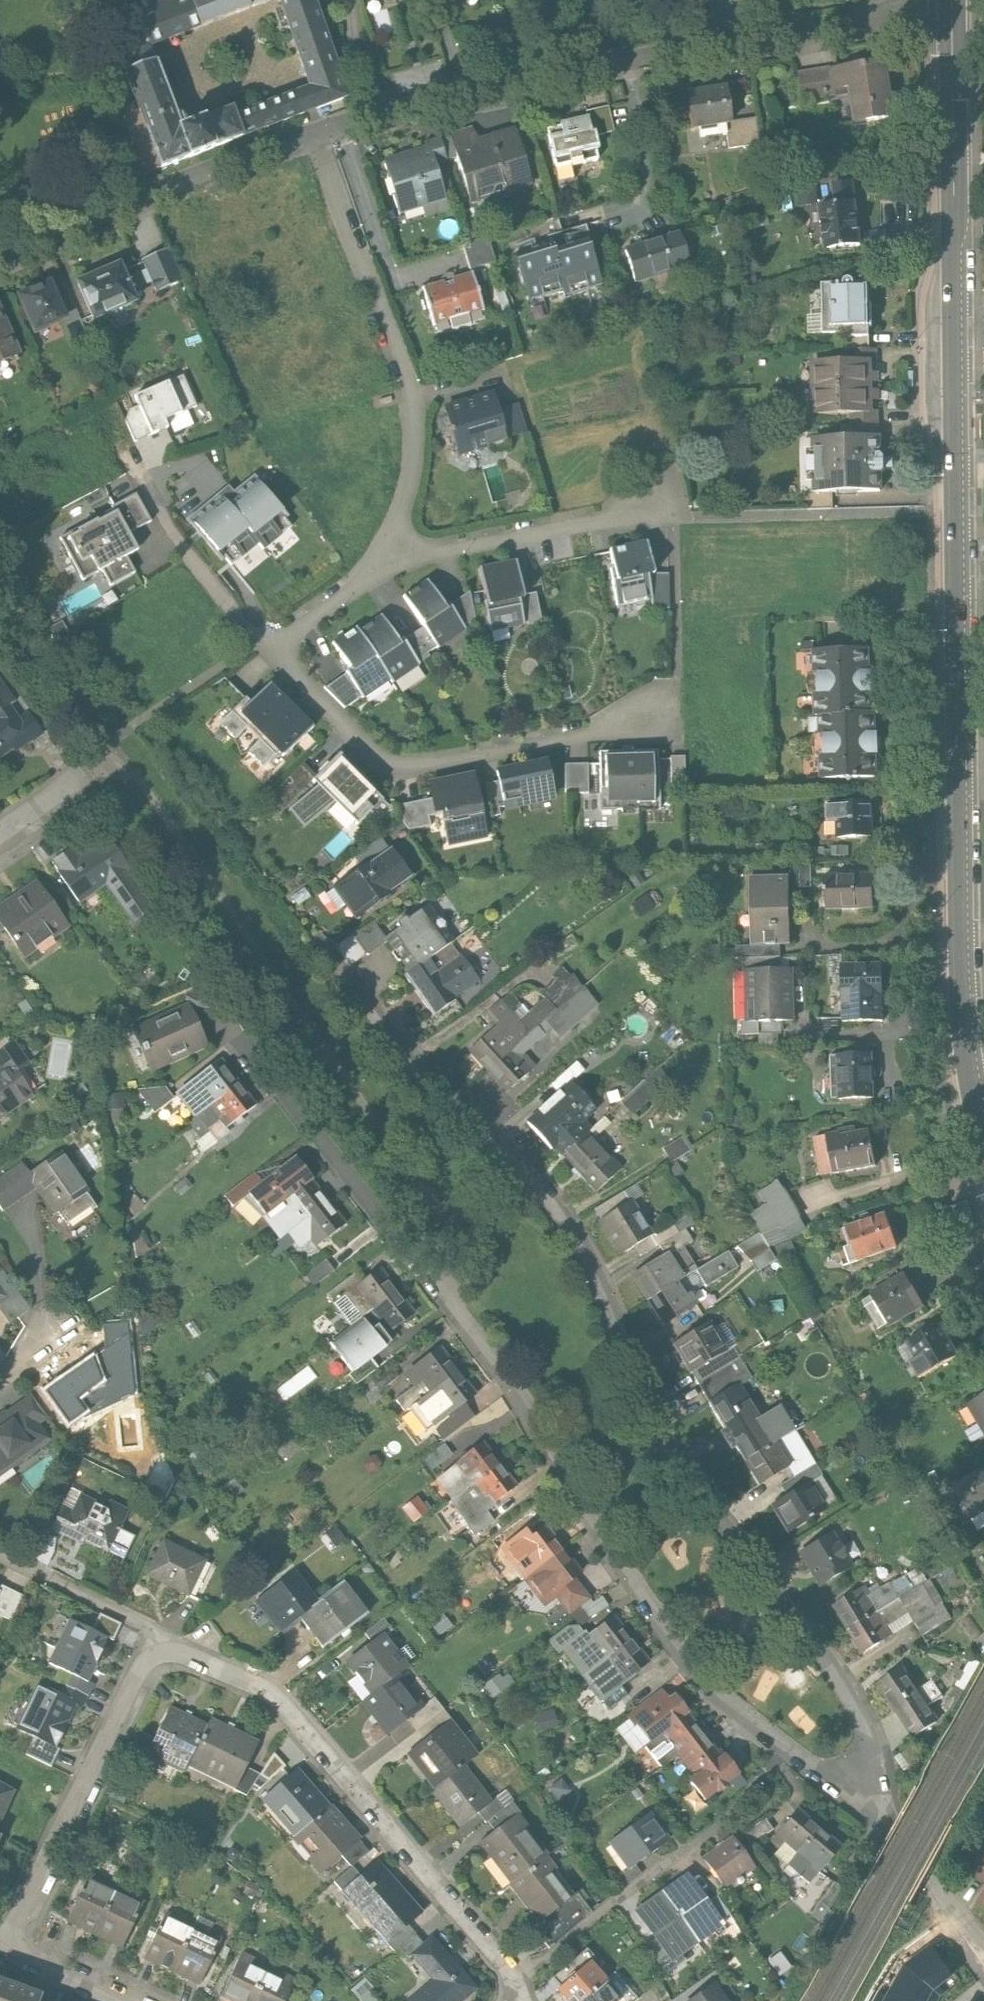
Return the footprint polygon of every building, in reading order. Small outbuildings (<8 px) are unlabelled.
[(101,18),(123,75),(135,103),(161,167),(161,169),(242,138),(347,98),(310,0),(276,0),(311,89),(234,118),(231,111),(178,131),(147,47),(270,0),(149,0),(101,18)] [(889,61),(832,69),(835,90),(854,88),(860,125),(897,120),(889,61)] [(832,66),(801,70),(805,99),(836,94),(835,90),(832,69),(832,66)] [(726,89),(688,93),(691,129),(700,127),(701,135),(726,133),(730,147),(760,144),(757,117),(731,120),(726,89)] [(161,167),(135,103),(119,109),(145,173),(161,167)] [(608,106),(587,110),(588,118),(592,135),(595,134),(614,130),(608,106)] [(588,118),(560,124),(561,127),(547,130),(555,167),(582,161),(585,163),(597,160),(595,151),(598,150),(595,134),(592,135),(588,118)] [(473,127),(452,133),(471,201),(531,184),(516,130),(477,141),(473,127)] [(425,143),(427,148),(432,166),(445,162),(438,139),(425,143)] [(427,148),(384,162),(401,215),(444,202),(432,166),(427,148)] [(854,202),(821,207),(827,250),(860,246),(854,202)] [(500,233),(476,240),(484,266),(508,259),(500,233)] [(626,250),(635,281),(688,264),(678,234),(626,250)] [(586,240),(553,250),(564,291),(566,296),(601,287),(586,240)] [(552,245),(515,254),(530,302),(564,291),(553,250),(552,245)] [(169,250),(142,260),(157,292),(183,281),(169,250)] [(120,269),(78,289),(95,325),(137,306),(120,269)] [(845,280),(822,280),(823,331),(842,331),(842,335),(844,335),(869,335),(869,301),(867,301),(867,280),(855,280),(853,278),(850,277),(847,278),(845,280)] [(470,278),(425,291),(435,326),(480,313),(470,278)] [(61,279),(50,284),(64,317),(75,312),(61,279)] [(50,284),(18,298),(34,334),(66,320),(64,317),(50,284)] [(17,358),(0,318),(0,365),(17,358)] [(870,346),(869,335),(844,335),(844,347),(851,347),(870,346)] [(875,346),(870,346),(851,347),(851,361),(871,361),(875,361),(875,346)] [(815,361),(815,387),(871,387),(871,361),(851,361),(815,361)] [(182,377),(134,397),(138,407),(151,435),(168,428),(164,421),(196,407),(182,377)] [(871,412),(871,387),(815,387),(815,413),(840,412),(871,412)] [(492,394),(446,407),(460,456),(507,443),(505,439),(497,409),(492,394)] [(518,403),(497,409),(505,439),(526,433),(518,403)] [(134,443),(151,435),(138,407),(129,410),(125,421),(134,443)] [(840,412),(840,423),(877,423),(877,412),(871,412),(840,412)] [(840,423),(840,436),(878,436),(877,423),(840,423)] [(840,436),(815,436),(815,489),(833,489),(879,489),(879,436),(878,436),(840,436)] [(228,487),(187,520),(197,532),(189,538),(219,575),(257,544),(263,551),(291,528),(285,520),(288,518),(254,476),(233,493),(228,487)] [(806,489),(806,505),(833,505),(833,489),(815,489),(806,489)] [(136,495),(113,507),(128,536),(150,522),(136,495)] [(101,571),(110,587),(135,573),(126,558),(137,552),(128,536),(113,507),(111,508),(113,510),(59,539),(83,581),(101,571)] [(646,540),(609,548),(613,568),(609,569),(617,605),(652,597),(646,573),(653,572),(646,540)] [(480,568),(484,589),(488,615),(491,631),(524,624),(519,600),(524,598),(523,596),(516,562),(480,568)] [(646,573),(652,597),(650,607),(668,607),(668,572),(653,572),(646,573)] [(463,626),(448,605),(445,607),(425,578),(403,593),(426,627),(438,644),(463,626)] [(484,589),(470,592),(474,617),(488,615),(484,589)] [(474,617),(470,592),(448,605),(463,626),(475,619),(474,617)] [(535,593),(523,596),(524,598),(519,600),(524,624),(527,624),(535,629),(543,627),(535,593)] [(380,618),(359,633),(389,677),(392,681),(417,664),(416,663),(402,643),(398,646),(380,618)] [(426,627),(402,643),(416,663),(427,656),(425,653),(438,644),(426,627)] [(348,675),(362,695),(389,677),(359,633),(357,630),(333,646),(352,672),(348,675)] [(815,715),(818,715),(846,714),(845,710),(871,709),(869,649),(813,651),(815,715)] [(348,675),(326,689),(343,707),(362,695),(348,675)] [(15,750),(17,753),(42,735),(28,714),(19,721),(9,706),(15,702),(0,680),(0,760),(15,750)] [(313,728),(271,686),(251,706),(245,701),(220,725),(234,739),(244,728),(260,745),(249,755),(262,768),(273,758),(278,763),(313,728)] [(818,715),(821,777),(873,775),(871,709),(845,710),(846,714),(818,715)] [(658,748),(599,749),(600,810),(659,809),(658,748)] [(382,800),(338,755),(312,781),(317,786),(295,804),(310,823),(334,803),(357,826),(382,800)] [(685,756),(670,756),(671,787),(685,787),(685,756)] [(302,762),(269,795),(284,809),(316,776),(302,762)] [(553,797),(547,762),(497,771),(499,781),(503,806),(553,797)] [(587,764),(564,765),(565,794),(588,794),(587,764)] [(430,785),(432,798),(436,816),(444,814),(450,845),(485,837),(473,776),(430,785)] [(499,781),(487,784),(492,814),(500,813),(499,807),(503,806),(499,781)] [(432,798),(399,806),(403,822),(408,830),(429,826),(428,816),(436,816),(432,798)] [(873,802),(827,803),(828,819),(838,819),(838,834),(874,833),(873,802)] [(343,828),(324,848),(334,858),(353,838),(343,828)] [(388,850),(380,838),(355,856),(363,867),(376,857),(377,858),(388,850)] [(73,851),(52,865),(58,874),(57,874),(79,907),(105,890),(130,928),(152,914),(126,875),(129,874),(106,841),(79,859),(73,851)] [(376,857),(363,867),(334,887),(357,919),(400,888),(396,884),(407,876),(388,850),(377,858),(376,857)] [(627,878),(634,887),(643,881),(635,872),(627,878)] [(873,875),(824,876),(825,908),(875,906),(873,875)] [(790,878),(751,879),(752,943),(780,942),(790,942),(790,878)] [(0,910),(0,927),(2,931),(22,960),(65,931),(35,886),(0,910)] [(646,897),(632,908),(640,919),(654,908),(646,897)] [(399,926),(383,937),(386,941),(407,971),(446,944),(451,941),(425,904),(407,917),(402,915),(396,919),(396,922),(399,926)] [(372,922),(351,936),(364,954),(365,956),(386,941),(383,937),(372,922)] [(351,935),(333,947),(346,966),(364,954),(351,936),(351,935)] [(734,943),(734,958),(780,957),(780,942),(752,943),(734,943)] [(455,957),(446,944),(407,971),(402,974),(412,988),(407,992),(421,1012),(426,1008),(430,1014),(476,982),(458,955),(455,957)] [(719,946),(709,946),(710,956),(720,956),(719,946)] [(470,1052),(486,1071),(581,988),(620,954),(613,947),(593,965),(587,959),(567,975),(562,969),(543,986),(552,993),(545,1000),(528,1015),(518,1007),(510,996),(485,1015),(499,1027),(470,1052)] [(734,971),(745,971),(780,970),(780,957),(734,958),(734,971)] [(618,969),(625,977),(636,968),(628,959),(618,969)] [(841,966),(843,1021),(882,1020),(881,965),(841,966)] [(780,970),(745,971),(746,1022),(759,1022),(794,1021),(794,970),(780,970)] [(183,995),(188,1006),(193,1017),(226,1002),(213,981),(183,995)] [(596,1007),(581,988),(486,1071),(505,1092),(533,1069),(523,1054),(552,1029),(560,1037),(596,1007)] [(184,1008),(135,1030),(153,1069),(201,1046),(184,1008)] [(742,1022),(742,1034),(759,1034),(759,1032),(759,1022),(746,1022),(742,1022)] [(759,1034),(759,1045),(778,1044),(778,1031),(759,1032),(759,1034)] [(12,1045),(0,1053),(0,1072),(9,1066),(14,1073),(25,1065),(12,1045)] [(831,1058),(833,1099),(872,1097),(871,1056),(831,1058)] [(221,1061),(177,1095),(193,1117),(195,1115),(237,1083),(221,1061)] [(14,1073),(9,1066),(0,1072),(0,1118),(31,1097),(14,1073)] [(658,1067),(643,1081),(620,1102),(633,1115),(670,1081),(658,1067)] [(255,1106),(237,1083),(195,1115),(206,1129),(218,1120),(225,1129),(255,1106)] [(572,1083),(527,1123),(551,1150),(555,1146),(563,1155),(588,1133),(591,1130),(583,1121),(596,1109),(572,1083)] [(163,1088),(135,1091),(153,1114),(172,1099),(163,1088)] [(591,1130),(588,1133),(594,1140),(610,1125),(604,1118),(591,1130)] [(839,1134),(814,1139),(821,1177),(875,1166),(869,1131),(840,1136),(839,1134)] [(594,1140),(588,1133),(563,1155),(596,1192),(621,1170),(594,1140)] [(684,1137),(663,1149),(672,1163),(692,1150),(684,1137)] [(35,1189),(54,1216),(55,1215),(65,1230),(95,1209),(84,1194),(85,1194),(58,1154),(28,1175),(21,1165),(0,1179),(0,1213),(35,1189)] [(295,1157),(262,1183),(248,1194),(249,1195),(242,1200),(262,1219),(265,1216),(292,1194),(311,1180),(312,1179),(295,1157)] [(254,1173),(224,1196),(232,1207),(242,1200),(249,1195),(248,1194),(262,1183),(254,1173)] [(192,1186),(185,1178),(175,1187),(182,1195),(192,1186)] [(288,1233),(310,1217),(328,1203),(311,1180),(292,1194),(265,1216),(281,1238),(288,1233)] [(799,1218),(778,1183),(758,1195),(768,1210),(752,1220),(760,1232),(759,1233),(761,1235),(779,1227),(781,1229),(799,1218)] [(635,1185),(623,1192),(629,1202),(631,1201),(641,1195),(635,1185)] [(595,1210),(600,1220),(629,1202),(623,1192),(595,1210)] [(144,1205),(134,1195),(127,1202),(136,1212),(144,1205)] [(974,1220),(967,1198),(942,1206),(950,1231),(974,1220)] [(629,1202),(600,1220),(620,1255),(635,1246),(652,1236),(651,1235),(631,1201),(629,1202)] [(328,1203),(310,1217),(288,1233),(296,1243),(299,1247),(309,1239),(315,1246),(344,1224),(328,1203)] [(846,1249),(851,1264),(897,1248),(885,1216),(848,1229),(854,1246),(846,1249)] [(808,1232),(799,1218),(781,1229),(779,1227),(761,1235),(769,1248),(774,1246),(790,1240),(808,1232)] [(672,1223),(651,1235),(652,1236),(635,1246),(641,1256),(659,1245),(679,1234),(672,1223)] [(679,1234),(659,1245),(666,1257),(671,1254),(683,1247),(684,1247),(693,1242),(685,1230),(679,1234)] [(137,1232),(130,1236),(135,1263),(149,1252),(137,1232)] [(296,1243),(288,1233),(281,1238),(267,1249),(274,1259),(296,1243)] [(759,1233),(736,1247),(750,1262),(771,1251),(769,1248),(761,1235),(759,1233)] [(795,1253),(790,1240),(774,1246),(780,1259),(795,1253)] [(685,1278),(696,1271),(698,1270),(684,1247),(683,1247),(671,1254),(685,1278)] [(771,1251),(750,1262),(757,1273),(776,1261),(771,1251)] [(738,1269),(728,1252),(698,1270),(696,1271),(705,1285),(706,1288),(738,1269)] [(634,1277),(648,1300),(676,1283),(685,1278),(671,1254),(666,1257),(634,1277)] [(334,1270),(325,1259),(304,1275),(313,1286),(334,1270)] [(380,1269),(365,1280),(334,1304),(351,1326),(362,1318),(370,1312),(397,1291),(380,1269)] [(358,1271),(327,1294),(334,1304),(365,1280),(358,1271)] [(695,1304),(690,1295),(705,1285),(696,1271),(685,1278),(676,1283),(648,1300),(662,1324),(695,1304)] [(2,1272),(0,1273),(0,1290),(7,1300),(0,1305),(0,1311),(9,1324),(28,1311),(2,1272)] [(905,1275),(870,1296),(889,1327),(923,1306),(905,1275)] [(414,1313),(397,1291),(370,1312),(379,1324),(378,1325),(385,1335),(414,1313)] [(781,1302),(770,1303),(771,1314),(782,1313),(781,1302)] [(125,1310),(101,1327),(111,1340),(134,1323),(125,1310)] [(155,1323),(147,1313),(137,1320),(141,1334),(155,1323)] [(329,1343),(352,1372),(370,1358),(390,1343),(385,1336),(385,1335),(378,1325),(371,1330),(362,1318),(351,1326),(329,1343)] [(200,1333),(192,1321),(184,1326),(192,1338),(200,1333)] [(674,1342),(691,1371),(727,1350),(710,1321),(674,1342)] [(940,1326),(908,1345),(917,1360),(910,1364),(919,1379),(958,1357),(940,1326)] [(691,1371),(698,1383),(739,1359),(732,1347),(727,1350),(691,1371)] [(416,1385),(424,1396),(458,1371),(441,1349),(408,1374),(416,1385)] [(75,1377),(48,1396),(72,1429),(110,1401),(88,1371),(98,1363),(90,1353),(69,1369),(75,1377)] [(352,1372),(348,1375),(356,1385),(378,1368),(370,1358),(352,1372)] [(698,1383),(709,1401),(740,1383),(749,1377),(739,1359),(698,1383)] [(391,1366),(372,1380),(380,1390),(399,1376),(391,1366)] [(475,1393),(458,1371),(424,1396),(409,1408),(426,1430),(447,1415),(461,1404),(475,1393)] [(729,1436),(744,1461),(776,1442),(770,1433),(740,1383),(709,1401),(726,1429),(722,1432),(726,1438),(729,1436)] [(889,1395),(883,1384),(875,1389),(881,1400),(889,1395)] [(416,1385),(396,1400),(404,1411),(409,1408),(424,1396),(416,1385)] [(48,1443),(36,1426),(43,1421),(28,1399),(0,1418),(0,1476),(48,1443)] [(969,1407),(983,1432),(983,1399),(969,1407)] [(782,1412),(779,1413),(791,1433),(794,1431),(809,1422),(796,1400),(781,1409),(782,1412)] [(449,1418),(433,1431),(441,1442),(472,1419),(461,1404),(447,1415),(449,1418)] [(770,1433),(776,1442),(788,1435),(782,1425),(770,1433)] [(180,1436),(189,1447),(199,1440),(191,1428),(180,1436)] [(783,1470),(789,1480),(814,1465),(794,1431),(791,1433),(788,1435),(776,1442),(790,1466),(783,1470)] [(501,1465),(483,1442),(453,1464),(455,1467),(438,1480),(453,1500),(501,1465)] [(783,1470),(790,1466),(776,1442),(744,1461),(758,1484),(783,1470)] [(442,1445),(422,1460),(430,1470),(450,1456),(442,1445)] [(365,1458),(361,1467),(366,1474),(375,1473),(379,1465),(374,1458),(365,1458)] [(518,1488),(501,1465),(453,1500),(452,1501),(468,1526),(475,1536),(494,1522),(487,1512),(518,1488)] [(780,1485),(787,1496),(811,1481),(821,1476),(814,1465),(789,1480),(780,1485)] [(951,1490),(970,1522),(983,1513),(983,1471),(951,1490)] [(821,1476),(811,1481),(827,1508),(837,1502),(821,1476)] [(787,1496),(771,1505),(787,1532),(827,1508),(811,1481),(787,1496)] [(83,1542),(107,1553),(108,1551),(123,1558),(133,1538),(118,1531),(127,1512),(109,1503),(106,1509),(70,1491),(51,1531),(81,1545),(83,1542)] [(417,1499),(403,1509),(413,1522),(430,1509),(425,1502),(422,1505),(417,1499)] [(970,1522),(976,1532),(983,1527),(983,1513),(970,1522)] [(532,1540),(524,1530),(501,1546),(526,1578),(538,1569),(564,1549),(548,1528),(532,1540)] [(832,1535),(801,1553),(821,1585),(850,1567),(832,1535)] [(162,1543),(146,1575),(188,1596),(204,1563),(162,1543)] [(402,1557),(396,1548),(384,1556),(393,1569),(401,1563),(399,1559),(402,1557)] [(538,1569),(526,1578),(545,1604),(555,1596),(570,1615),(591,1600),(575,1578),(582,1572),(565,1549),(564,1549),(538,1569)] [(215,1568),(204,1563),(188,1596),(199,1601),(215,1568)] [(294,1573),(257,1601),(280,1631),(298,1617),(317,1603),(294,1573)] [(867,1590),(879,1611),(917,1588),(909,1575),(891,1585),(890,1583),(881,1589),(878,1584),(867,1590)] [(917,1588),(879,1611),(894,1635),(915,1623),(923,1638),(951,1621),(927,1582),(917,1588)] [(342,1584),(317,1603),(298,1617),(321,1648),(366,1614),(342,1584)] [(865,1586),(833,1606),(847,1630),(879,1611),(867,1590),(865,1586)] [(0,1588),(0,1617),(10,1622),(21,1597),(0,1587),(0,1588)] [(603,1596),(582,1609),(588,1619),(609,1606),(603,1596)] [(863,1654),(894,1635),(879,1611),(847,1630),(863,1654)] [(451,1625),(441,1612),(428,1622),(439,1635),(451,1625)] [(564,1649),(584,1675),(632,1638),(615,1616),(586,1637),(584,1633),(564,1649)] [(362,1637),(368,1645),(382,1634),(384,1637),(391,1631),(383,1621),(362,1637)] [(49,1667),(58,1671),(85,1684),(106,1640),(70,1623),(49,1667)] [(559,1652),(564,1649),(584,1633),(579,1626),(568,1627),(550,1641),(559,1652)] [(345,1662),(370,1696),(398,1675),(407,1668),(384,1637),(382,1634),(368,1645),(345,1662)] [(983,1654),(983,1636),(975,1642),(983,1654)] [(632,1638),(584,1675),(583,1676),(609,1709),(628,1695),(620,1684),(650,1661),(632,1638)] [(528,1654),(521,1660),(526,1667),(533,1661),(528,1654)] [(968,1665),(944,1707),(953,1712),(977,1670),(968,1665)] [(902,1668),(878,1685),(914,1738),(936,1723),(936,1721),(928,1707),(917,1691),(902,1668)] [(53,1682),(61,1686),(87,1699),(93,1687),(85,1684),(58,1671),(53,1682)] [(386,1734),(405,1719),(422,1706),(398,1675),(370,1696),(362,1702),(386,1734)] [(499,1675),(483,1687),(491,1698),(507,1687),(499,1675)] [(932,1681),(917,1691),(928,1707),(943,1697),(932,1681)] [(61,1686),(56,1698),(75,1707),(82,1710),(87,1699),(61,1686)] [(37,1689),(17,1730),(55,1748),(75,1707),(56,1698),(37,1689)] [(638,1724),(651,1741),(688,1712),(689,1712),(675,1694),(669,1699),(661,1689),(627,1716),(635,1726),(638,1724)] [(405,1719),(415,1731),(443,1710),(433,1698),(422,1706),(405,1719)] [(170,1710),(154,1742),(147,1757),(183,1775),(187,1768),(206,1728),(170,1710)] [(415,1731),(423,1742),(451,1721),(443,1710),(415,1731)] [(553,1711),(536,1715),(539,1730),(557,1726),(553,1711)] [(662,1768),(679,1755),(705,1735),(688,1712),(651,1741),(645,1745),(662,1768)] [(210,1721),(206,1728),(187,1768),(235,1791),(245,1770),(258,1744),(210,1721)] [(406,1755),(432,1790),(464,1766),(478,1756),(451,1721),(423,1742),(406,1755)] [(721,1756),(705,1735),(679,1755),(695,1777),(690,1781),(705,1800),(729,1781),(739,1773),(725,1754),(721,1756)] [(271,1761),(260,1777),(253,1787),(260,1792),(284,1769),(277,1761),(274,1763),(271,1761)] [(458,1827),(476,1813),(491,1802),(464,1766),(432,1790),(430,1792),(441,1808),(443,1806),(458,1827)] [(260,1777),(245,1770),(235,1791),(246,1798),(253,1787),(260,1777)] [(264,1802),(295,1839),(331,1809),(299,1772),(264,1802)] [(747,1783),(739,1773),(729,1781),(736,1791),(747,1783)] [(571,1792),(562,1779),(549,1788),(558,1801),(571,1792)] [(16,1794),(0,1786),(0,1827),(16,1794)] [(485,1824),(487,1822),(512,1803),(504,1792),(491,1802),(476,1813),(485,1824)] [(487,1822),(494,1832),(517,1815),(520,1813),(512,1803),(487,1822)] [(295,1839),(324,1872),(341,1857),(359,1842),(331,1809),(295,1839)] [(779,1877),(784,1873),(821,1829),(800,1811),(776,1840),(784,1847),(767,1867),(779,1877)] [(480,1843),(510,1884),(546,1856),(548,1855),(517,1815),(494,1832),(480,1843)] [(649,1815),(611,1840),(629,1867),(635,1863),(636,1864),(667,1843),(649,1815)] [(776,1833),(767,1821),(745,1837),(754,1848),(776,1833)] [(821,1829),(784,1873),(792,1880),(798,1879),(800,1877),(811,1886),(843,1848),(821,1829)] [(352,1870),(353,1869),(370,1854),(359,1842),(341,1857),(352,1870)] [(706,1861),(717,1876),(727,1891),(741,1880),(754,1898),(767,1888),(734,1842),(706,1861)] [(508,1885),(538,1924),(570,1900),(550,1874),(556,1869),(546,1856),(510,1884),(508,1885)] [(976,1876),(983,1881),(983,1862),(976,1876)] [(343,1894),(386,1944),(407,1926),(423,1913),(380,1863),(361,1879),(343,1894)] [(636,1864),(635,1863),(629,1867),(614,1877),(622,1888),(642,1874),(636,1864)] [(335,1884),(343,1894),(361,1879),(353,1869),(352,1870),(335,1884)] [(706,1883),(717,1897),(721,1903),(731,1896),(727,1891),(717,1876),(706,1883)] [(66,1921),(93,1934),(114,1890),(87,1877),(66,1921)] [(688,1877),(661,1894),(696,1944),(723,1926),(720,1922),(707,1904),(688,1877)] [(844,1890),(834,1883),(813,1913),(822,1920),(844,1890)] [(93,1934),(119,1947),(141,1903),(114,1890),(93,1934)] [(671,1962),(696,1944),(661,1894),(636,1911),(656,1940),(669,1958),(671,1962)] [(531,1928),(548,1949),(591,1913),(577,1896),(570,1900),(538,1924),(531,1928)] [(717,1897),(707,1904),(720,1922),(730,1916),(721,1903),(717,1897)] [(192,1927),(165,1914),(143,1959),(170,1972),(192,1927)] [(395,1955),(400,1951),(416,1937),(407,1926),(386,1944),(395,1955)] [(219,1940),(192,1927),(170,1972),(197,1985),(219,1940)] [(408,1961),(412,1957),(425,1947),(416,1937),(400,1951),(408,1961)] [(412,1957),(434,1983),(413,2000),(467,2000),(477,1992),(433,1940),(425,1947),(412,1957)] [(656,1940),(646,1947),(659,1965),(669,1958),(656,1940)] [(939,1996),(943,1993),(938,1986),(950,1976),(929,1948),(906,1967),(886,2000),(936,2000),(939,1996)] [(551,1979),(559,1989),(588,1964),(589,1965),(595,1960),(586,1949),(551,1979)] [(230,2000),(250,2000),(267,1964),(241,1952),(220,1996),(230,2000)] [(294,1977),(267,1964),(250,2000),(282,2000),(294,1977)] [(564,2000),(583,2000),(604,1983),(589,1965),(588,1964),(559,1989),(556,1992),(564,2000)] [(618,2000),(637,2000),(614,1974),(604,1983),(619,2000),(618,2000)] [(0,1982),(0,2000),(39,2000),(40,1997),(0,1982)] [(687,2000),(728,2000),(715,1982),(687,2000)] [(604,1983),(583,2000),(618,2000),(619,2000),(604,1983)]
